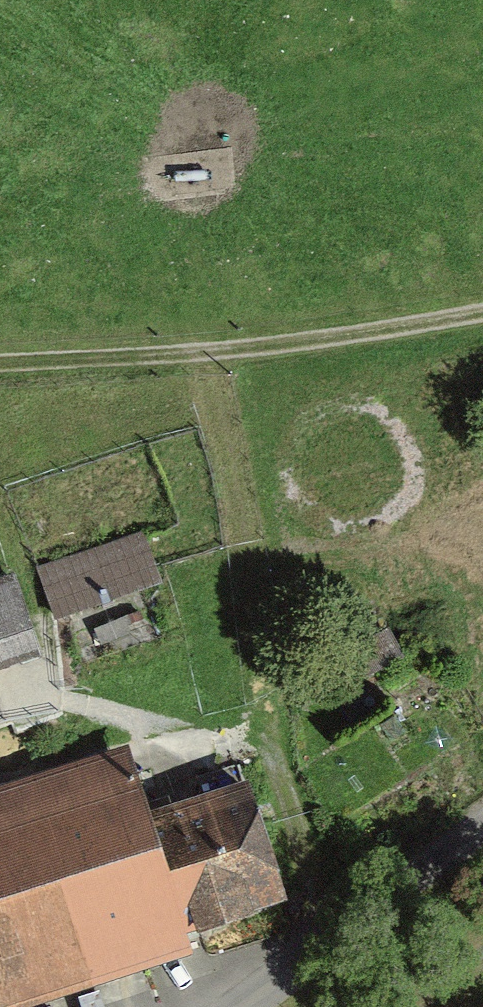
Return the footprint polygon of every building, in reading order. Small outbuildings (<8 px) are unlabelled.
[(43,577),(60,623),(160,586),(143,540),(43,577)] [(0,592),(0,670),(34,659),(12,588),(0,592)] [(386,635),(347,656),(362,684),(401,664),(386,635)] [(0,796),(0,1006),(29,1006),(190,959),(183,933),(277,904),(245,797),(148,826),(127,757),(0,796)]
